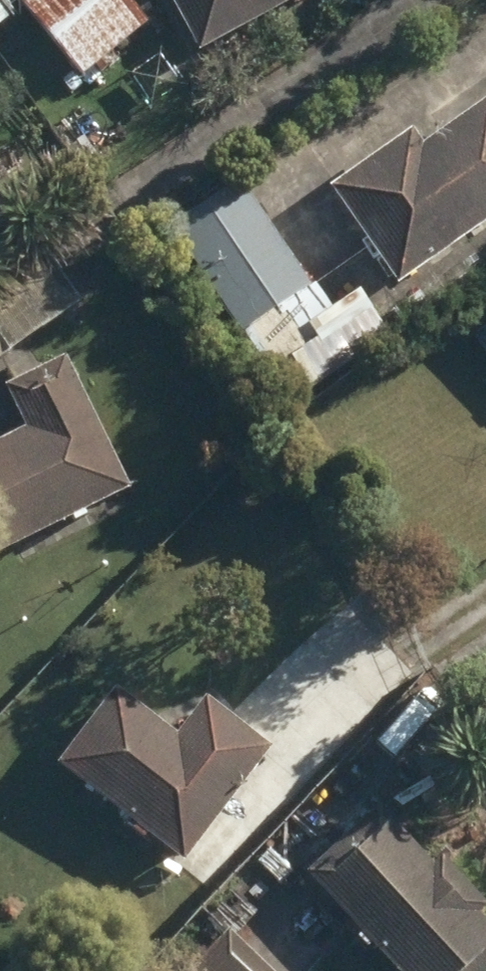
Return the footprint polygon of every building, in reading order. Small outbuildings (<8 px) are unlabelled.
[(85,76),(149,23),(130,0),(21,0),(85,76)] [(201,53),(297,0),(172,0),(201,53)] [(397,282),(485,222),(485,106),(423,148),(414,134),(334,187),(397,282)] [(250,329),(282,379),(328,350),(295,300),(311,290),(242,184),(172,230),(241,335),(250,329)] [(9,356),(0,343),(0,362),(9,356)] [(131,492),(67,363),(6,393),(26,434),(0,446),(0,555),(131,492)] [(294,619),(310,644),(374,602),(357,577),(294,619)] [(59,768),(186,864),(270,751),(205,703),(178,739),(115,694),(59,768)] [(396,970),(485,970),(485,921),(481,916),(485,912),(485,905),(443,860),(435,868),(379,809),(307,876),(396,970)] [(229,937),(196,970),(265,970),(229,937)]
